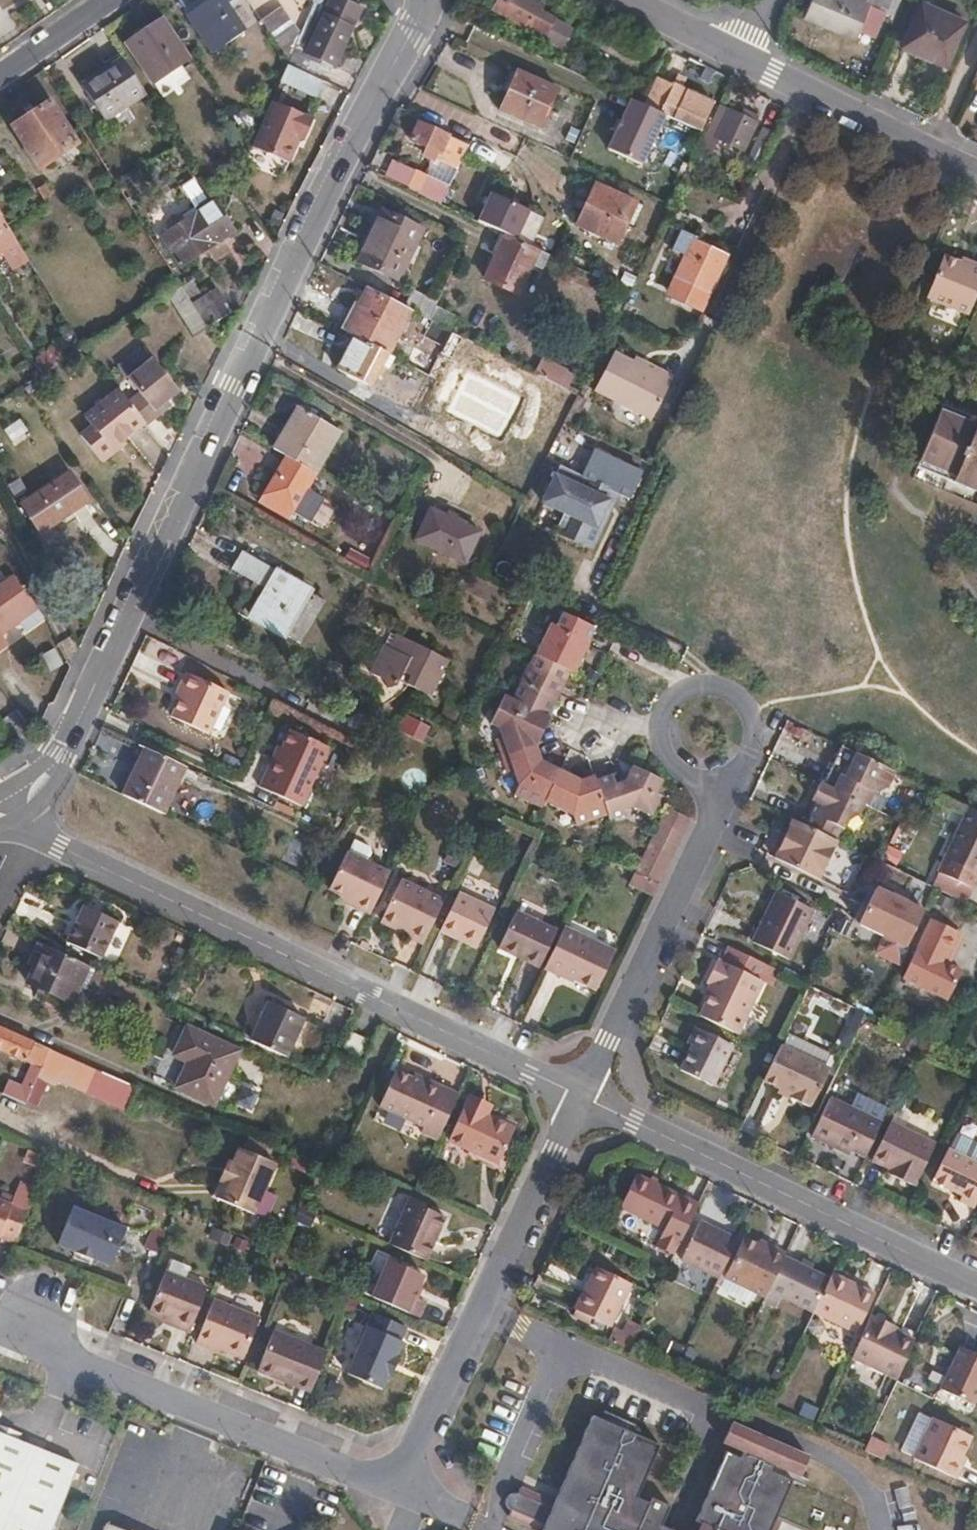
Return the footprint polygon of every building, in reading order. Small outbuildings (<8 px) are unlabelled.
[(188,15),(214,53),(247,31),(228,3),(232,0),(209,0),(188,15)] [(341,0),(329,0),(322,15),(306,53),(329,63),(352,5),(341,0)] [(311,10),(322,15),(329,0),(316,0),(311,10)] [(535,0),(499,0),(493,10),(558,45),(569,28),(539,12),(543,4),(535,0)] [(896,0),(865,0),(864,1),(862,0),(809,0),(803,15),(854,36),(863,18),(869,20),(875,6),(891,12),(896,0)] [(961,21),(922,3),(902,45),(941,64),(961,21)] [(280,8),(261,20),(280,48),(298,35),(280,8)] [(155,81),(192,57),(166,18),(128,42),(155,81)] [(107,120),(148,93),(124,57),(83,84),(107,120)] [(316,90),(323,74),(288,59),(281,76),(316,90)] [(557,90),(517,72),(499,111),(539,129),(557,90)] [(673,84),(654,76),(640,103),(659,112),(673,84)] [(710,101),(673,84),(659,112),(698,130),(710,101)] [(274,94),(255,139),(292,155),(302,129),(309,131),(316,112),(274,94)] [(51,102),(14,125),(38,163),(75,140),(51,102)] [(753,121),(740,115),(720,106),(705,141),(715,146),(719,138),(741,148),(753,121)] [(743,107),(740,115),(753,121),(757,114),(743,107)] [(571,121),(562,140),(597,154),(606,135),(571,121)] [(462,159),(468,148),(419,124),(411,141),(440,155),(443,150),(462,159)] [(746,161),(755,166),(771,132),(762,127),(746,161)] [(191,204),(203,197),(192,177),(180,184),(191,204)] [(578,224),(618,242),(635,203),(595,186),(578,224)] [(532,242),(544,214),(483,189),(472,217),(532,242)] [(236,230),(217,200),(163,236),(183,265),(236,230)] [(357,261),(397,280),(421,231),(381,211),(357,261)] [(18,243),(0,213),(0,254),(18,243)] [(698,311),(724,256),(693,240),(695,235),(680,228),(671,248),(686,256),(676,276),(680,278),(671,296),(698,311)] [(541,265),(547,253),(505,233),(485,276),(516,290),(530,262),(541,265)] [(970,260),(968,265),(957,261),(940,255),(925,294),(966,310),(976,284),(976,262),(970,260)] [(968,265),(970,260),(959,256),(957,261),(968,265)] [(213,286),(196,298),(209,318),(226,306),(213,286)] [(364,287),(342,329),(354,336),(385,352),(407,309),(403,307),(364,287)] [(412,289),(403,307),(407,309),(427,320),(436,302),(412,289)] [(194,295),(190,297),(207,321),(211,320),(209,318),(196,298),(194,295)] [(207,321),(190,297),(181,302),(195,325),(197,328),(207,321)] [(195,325),(181,302),(169,309),(184,332),(195,325)] [(368,384),(386,352),(385,352),(354,336),(337,368),(368,384)] [(35,359),(44,373),(65,359),(57,345),(35,359)] [(532,373),(557,386),(568,363),(542,350),(532,373)] [(651,373),(629,362),(610,353),(591,392),(648,420),(672,374),(656,366),(651,373)] [(142,390),(129,399),(149,423),(161,412),(157,407),(170,398),(183,386),(156,355),(132,376),(142,390)] [(633,355),(629,362),(651,373),(656,366),(633,355)] [(173,402),(170,398),(157,407),(161,412),(173,402)] [(938,400),(911,463),(975,489),(975,492),(976,493),(976,416),(938,400)] [(297,407),(272,448),(286,456),(315,473),(339,431),(297,407)] [(627,498),(640,468),(587,445),(573,478),(549,467),(534,501),(560,512),(552,532),(591,549),(615,493),(627,498)] [(315,473),(286,456),(263,493),(269,497),(266,503),(289,516),(292,511),(322,529),(336,505),(306,487),(315,473)] [(70,472),(22,503),(39,531),(87,500),(70,472)] [(478,533),(428,509),(413,541),(463,564),(478,533)] [(970,528),(964,542),(976,547),(976,531),(970,528)] [(323,598),(241,552),(232,568),(264,585),(249,613),(300,640),(323,598)] [(7,645),(1,636),(19,623),(25,632),(42,619),(13,579),(0,588),(0,651),(7,645)] [(593,627),(580,621),(569,616),(563,631),(557,629),(543,659),(568,670),(572,672),(593,627)] [(409,676),(406,683),(429,694),(445,658),(393,634),(387,647),(381,646),(369,673),(383,679),(385,687),(395,684),(396,679),(400,672),(409,676)] [(568,670),(543,659),(531,653),(511,696),(548,714),(556,695),(550,692),(556,682),(561,684),(568,670)] [(175,696),(211,713),(224,687),(182,667),(175,682),(181,685),(175,696)] [(396,679),(406,683),(409,676),(400,672),(396,679)] [(175,682),(169,693),(175,696),(181,685),(175,682)] [(550,692),(556,695),(561,684),(556,682),(550,692)] [(543,725),(548,714),(511,696),(501,691),(488,719),(497,724),(501,735),(494,738),(500,756),(527,746),(524,731),(543,725)] [(171,703),(208,720),(211,713),(175,696),(171,703)] [(203,729),(208,720),(171,703),(168,711),(203,729)] [(405,713),(397,730),(421,742),(430,726),(405,713)] [(527,746),(535,743),(543,725),(524,731),(527,746)] [(278,746),(316,764),(325,745),(287,727),(278,746)] [(541,757),(535,743),(527,746),(500,756),(504,770),(512,769),(516,781),(513,791),(541,805),(544,798),(557,772),(543,766),(546,760),(541,757)] [(276,751),(314,768),(316,764),(278,746),(276,751)] [(123,795),(162,814),(184,766),(146,748),(123,795)] [(298,800),(314,768),(276,751),(275,750),(273,756),(268,754),(255,780),(298,800)] [(862,801),(868,803),(873,789),(886,785),(893,770),(853,751),(847,765),(842,774),(837,772),(829,768),(822,782),(862,801)] [(559,766),(546,760),(543,766),(557,772),(559,766)] [(841,762),(837,772),(842,774),(847,765),(841,762)] [(661,777),(630,763),(628,767),(627,767),(624,778),(614,780),(612,772),(609,769),(595,775),(606,810),(608,815),(624,809),(622,805),(632,803),(649,811),(658,792),(655,790),(661,777)] [(580,776),(559,766),(557,772),(544,798),(570,810),(573,821),(606,810),(595,775),(581,780),(580,776)] [(624,778),(627,767),(612,772),(614,780),(624,778)] [(593,770),(580,776),(581,780),(595,775),(593,770)] [(804,823),(836,838),(847,814),(859,809),(862,801),(822,782),(818,780),(809,799),(815,800),(804,823)] [(689,816),(665,804),(659,816),(683,828),(689,816)] [(968,806),(944,856),(976,872),(976,810),(968,806)] [(683,828),(659,816),(653,830),(677,841),(683,828)] [(773,855),(819,877),(836,838),(804,823),(791,817),(773,855)] [(677,841),(653,830),(647,843),(671,854),(677,841)] [(348,852),(347,851),(330,886),(357,900),(355,903),(370,911),(390,870),(367,860),(372,851),(369,845),(354,838),(348,852)] [(647,843),(640,857),(664,869),(671,854),(647,843)] [(897,864),(902,851),(884,844),(879,858),(897,864)] [(640,857),(634,870),(647,877),(658,882),(664,869),(640,857)] [(647,877),(634,870),(628,881),(643,889),(647,877)] [(405,934),(421,942),(443,898),(402,876),(381,915),(408,930),(405,934)] [(647,877),(643,889),(652,894),(658,882),(647,877)] [(887,891),(873,885),(855,921),(903,944),(920,907),(902,899),(903,896),(888,890),(887,891)] [(814,907),(777,889),(753,939),(791,957),(814,907)] [(475,941),(492,906),(456,890),(438,927),(453,935),(456,933),(475,941)] [(121,922),(86,906),(70,942),(105,957),(121,922)] [(536,965),(554,931),(515,911),(497,945),(536,965)] [(959,930),(931,916),(902,976),(948,998),(962,969),(940,958),(943,951),(948,953),(959,930)] [(614,948),(563,924),(544,964),(595,987),(614,948)] [(45,945),(34,940),(28,955),(36,959),(45,945)] [(872,956),(893,961),(897,945),(876,940),(872,956)] [(45,945),(36,959),(26,981),(71,1002),(88,965),(45,945)] [(710,995),(700,1014),(737,1032),(762,978),(769,964),(727,945),(721,958),(717,956),(705,980),(709,982),(715,984),(710,995)] [(769,964),(762,978),(774,983),(780,970),(769,964)] [(705,992),(710,995),(715,984),(709,982),(705,992)] [(838,1016),(843,1004),(807,987),(786,1028),(808,1038),(823,1008),(838,1016)] [(253,1041),(290,1058),(307,1019),(272,1003),(253,1041)] [(184,1066),(222,1083),(238,1048),(186,1025),(172,1053),(187,1060),(184,1066)] [(15,1099),(25,1104),(37,1079),(50,1048),(0,1026),(0,1048),(32,1062),(19,1093),(15,1099)] [(732,1043),(702,1028),(682,1069),(713,1084),(732,1043)] [(371,1039),(354,1032),(348,1046),(364,1054),(371,1039)] [(827,1065),(780,1041),(775,1051),(765,1073),(778,1080),(792,1087),(789,1092),(804,1100),(806,1096),(811,1099),(827,1065)] [(54,1087),(60,1075),(67,1055),(50,1048),(37,1079),(54,1087)] [(60,1075),(80,1083),(88,1065),(67,1055),(60,1075)] [(128,1103),(136,1086),(88,1065),(80,1083),(128,1103)] [(214,1101),(222,1083),(184,1066),(176,1083),(214,1101)] [(437,1136),(457,1092),(424,1076),(422,1081),(412,1076),(393,1068),(379,1100),(422,1120),(419,1127),(437,1136)] [(422,1081),(424,1076),(414,1071),(412,1076),(422,1081)] [(792,1087),(778,1080),(776,1086),(789,1092),(792,1087)] [(232,1104),(251,1112),(261,1090),(241,1082),(232,1104)] [(867,1149),(883,1116),(834,1094),(816,1130),(851,1148),(854,1143),(867,1149)] [(477,1111),(480,1104),(467,1097),(447,1137),(495,1161),(512,1127),(484,1114),(477,1111)] [(488,1107),(480,1104),(477,1111),(484,1114),(488,1107)] [(898,1167),(896,1172),(913,1180),(934,1139),(893,1119),(873,1155),(890,1163),(898,1167)] [(947,1146),(931,1179),(961,1194),(959,1200),(973,1206),(976,1197),(976,1141),(956,1131),(949,1147),(947,1146)] [(224,1182),(217,1197),(254,1213),(276,1163),(239,1147),(232,1162),(228,1160),(219,1180),(224,1182)] [(888,1168),(896,1172),(898,1167),(890,1163),(888,1168)] [(673,1252),(698,1201),(638,1172),(621,1206),(664,1226),(657,1243),(673,1252)] [(11,1205),(0,1200),(0,1232),(11,1205)] [(390,1244),(425,1259),(444,1216),(409,1200),(390,1244)] [(72,1249),(89,1255),(107,1263),(122,1226),(69,1204),(54,1241),(72,1249)] [(308,1228),(315,1212),(298,1205),(291,1221),(308,1228)] [(718,1276),(736,1237),(699,1219),(679,1257),(718,1276)] [(782,1256),(784,1251),(770,1244),(768,1249),(756,1242),(743,1237),(723,1277),(763,1295),(766,1289),(782,1256)] [(768,1249),(770,1244),(758,1239),(756,1242),(768,1249)] [(87,1262),(89,1255),(72,1249),(70,1254),(87,1262)] [(812,1310),(828,1278),(782,1256),(766,1289),(812,1310)] [(411,1293),(420,1273),(385,1257),(368,1293),(416,1313),(421,1298),(411,1293)] [(596,1264),(574,1310),(577,1311),(589,1317),(609,1326),(630,1281),(596,1264)] [(188,1331),(204,1287),(164,1270),(148,1309),(173,1320),(171,1324),(188,1331)] [(872,1293),(831,1272),(828,1278),(812,1310),(856,1333),(872,1293)] [(244,1358),(259,1318),(213,1299),(197,1341),(210,1347),(212,1345),(244,1358)] [(404,1323),(372,1309),(346,1369),(381,1383),(387,1370),(390,1371),(398,1352),(395,1351),(402,1336),(399,1336),(404,1323)] [(577,1311),(575,1315),(587,1321),(589,1317),(577,1311)] [(898,1380),(915,1341),(888,1328),(890,1323),(871,1313),(851,1357),(898,1380)] [(624,1318),(614,1340),(627,1345),(637,1323),(624,1318)] [(972,1323),(971,1322),(953,1365),(976,1376),(976,1325),(972,1323)] [(299,1379),(313,1385),(327,1352),(273,1330),(258,1368),(297,1385),(299,1379)] [(916,1413),(898,1450),(912,1456),(929,1419),(916,1413)] [(660,1525),(669,1505),(650,1497),(648,1502),(635,1496),(658,1444),(591,1414),(552,1501),(518,1486),(516,1492),(514,1492),(512,1492),(511,1492),(508,1492),(507,1493),(506,1495),(504,1496),(504,1499),(503,1500),(504,1504),(507,1507),(509,1508),(506,1514),(540,1529),(539,1529),(658,1529),(660,1525)] [(929,1419),(912,1456),(911,1458),(953,1478),(960,1462),(956,1460),(968,1436),(929,1419)] [(790,1480),(771,1471),(774,1465),(799,1476),(807,1457),(777,1443),(776,1444),(761,1437),(761,1436),(730,1423),(722,1442),(727,1444),(741,1450),(738,1457),(724,1451),(723,1450),(693,1520),(702,1524),(700,1529),(767,1529),(790,1480)] [(6,1434),(8,1427),(0,1424),(0,1431),(6,1434)] [(0,1431),(0,1529),(51,1529),(79,1463),(18,1438),(21,1432),(8,1427),(6,1434),(0,1431)] [(869,1435),(861,1450),(882,1460),(889,1445),(869,1435)] [(727,1444),(724,1451),(738,1457),(741,1450),(727,1444)] [(908,1487),(895,1488),(896,1508),(910,1508),(908,1487)] [(779,1520),(775,1529),(801,1529),(779,1520)]
